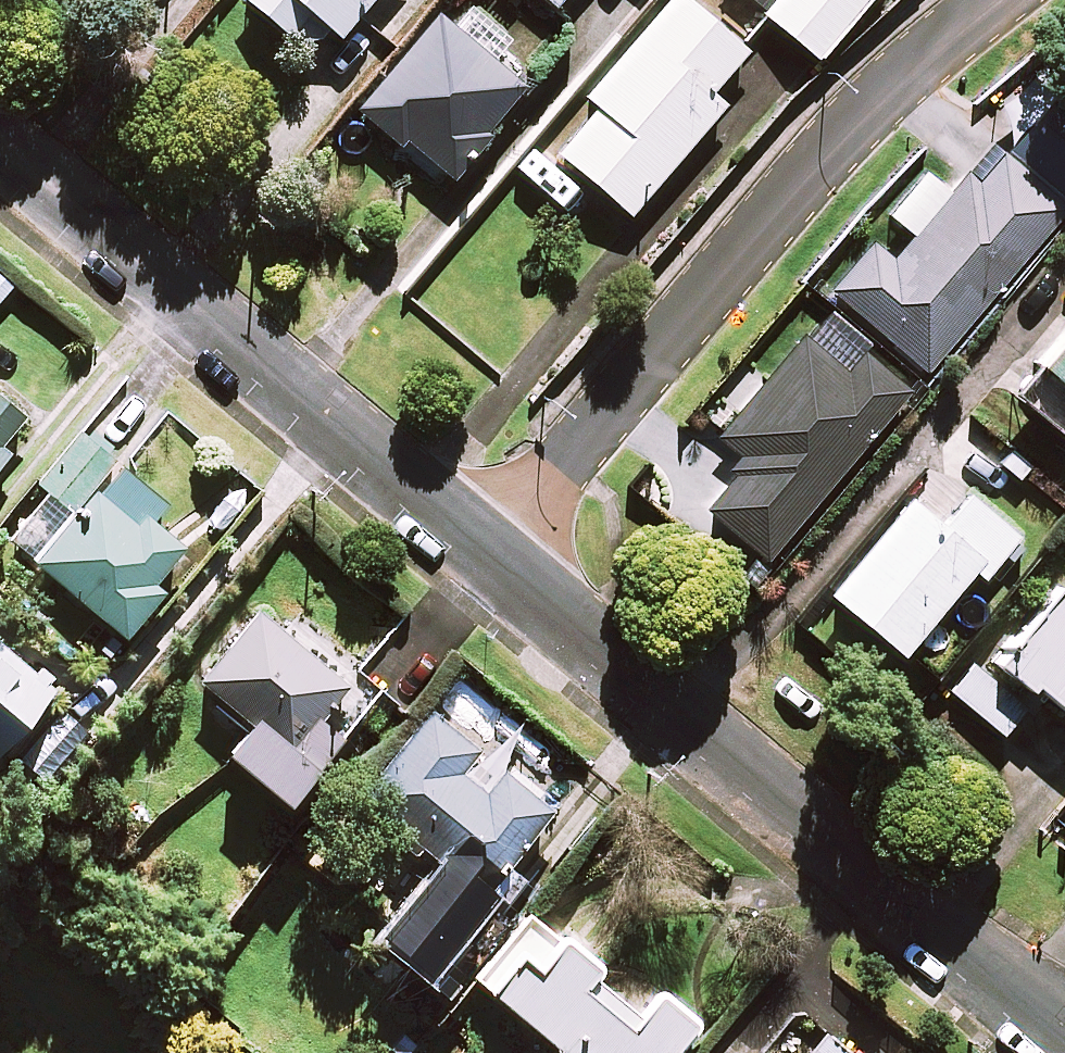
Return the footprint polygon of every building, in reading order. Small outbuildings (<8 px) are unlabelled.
[(317,56),(335,34),(344,42),(379,0),(249,0),(317,56)] [(752,55),(706,16),(719,0),(678,0),(600,92),(607,98),(560,153),(636,218),(729,110),(715,98),(752,55)] [(827,60),(876,0),(754,0),(827,60)] [(441,17),(365,116),(406,148),(412,140),(461,178),(530,89),(492,61),(512,36),(476,8),(459,31),(441,17)] [(868,241),(825,295),(928,377),(1064,206),(1064,109),(1024,76),(985,125),(993,131),(962,170),(944,193),(921,174),(888,217),(910,235),(891,259),(868,241)] [(1026,365),(1043,379),(1020,407),(1064,445),(1064,319),(1026,365)] [(842,374),(797,337),(715,434),(745,460),(703,510),(763,561),(903,394),(858,355),(842,374)] [(16,456),(10,451),(34,422),(0,394),(0,476),(16,456)] [(42,567),(133,641),(171,594),(162,587),(189,553),(158,527),(172,510),(83,438),(43,486),(82,518),(42,567)] [(1015,539),(965,496),(937,528),(909,503),(827,596),(897,657),(972,572),(980,579),(1015,539)] [(1057,590),(997,660),(1064,719),(1064,597),(1057,590)] [(380,703),(263,613),(206,687),(261,728),(236,760),(300,808),(380,703)] [(0,639),(0,761),(3,764),(63,694),(0,639)] [(1024,709),(975,663),(949,691),(998,737),(1024,709)] [(484,754),(433,715),(365,805),(445,865),(396,930),(448,970),(501,899),(496,895),(559,813),(500,768),(483,791),(466,778),(484,754)] [(656,1010),(570,937),(564,943),(534,917),(481,979),(568,1052),(683,1052),(704,1028),(668,997),(656,1010)] [(832,1038),(820,1052),(849,1052),(832,1038)]
